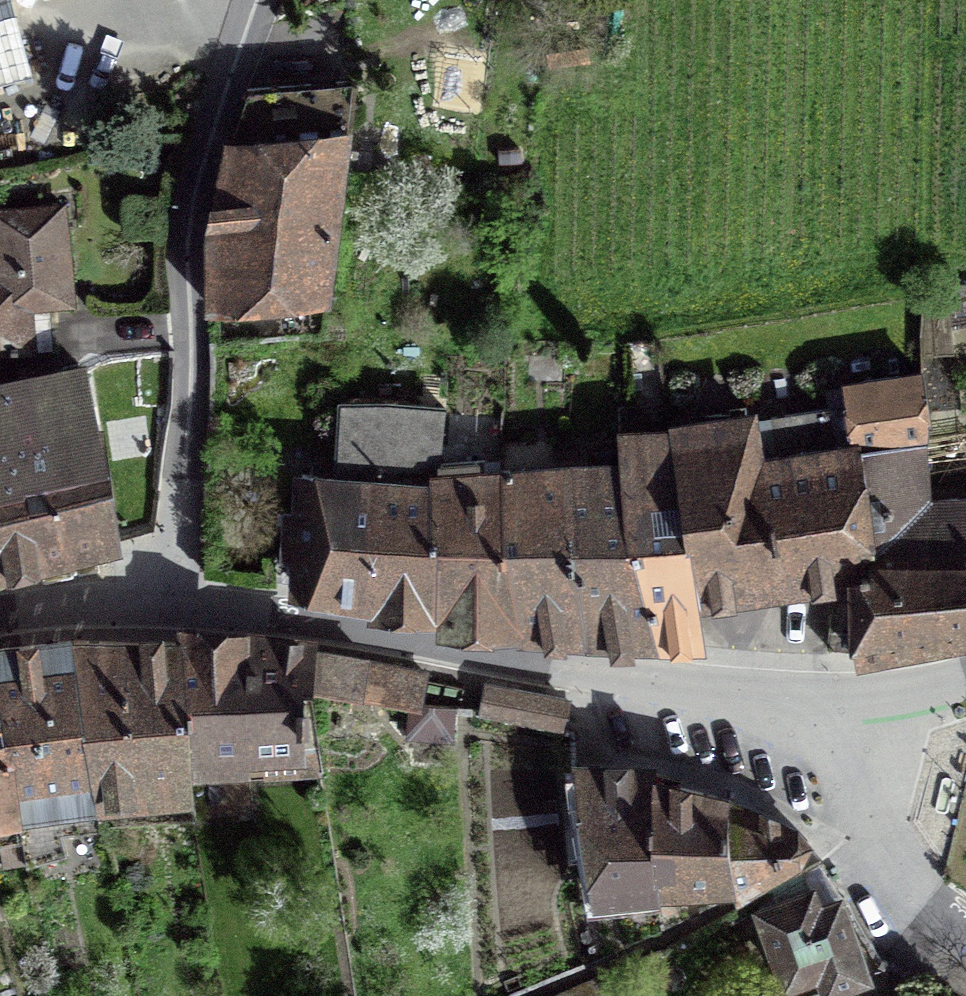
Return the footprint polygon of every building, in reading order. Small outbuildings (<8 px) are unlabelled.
[(32,76),(12,0),(0,0),(0,85),(32,76)] [(247,88),(228,140),(349,131),(354,80),(247,88)] [(228,140),(209,234),(210,307),(328,297),(349,131),(228,140)] [(53,349),(50,305),(72,303),(63,205),(0,210),(0,353),(53,349)] [(946,293),(951,324),(965,321),(965,289),(946,293)] [(923,357),(922,373),(924,405),(959,402),(954,354),(923,357)] [(0,392),(0,553),(11,572),(112,544),(87,372),(0,392)] [(844,385),(853,443),(922,438),(926,438),(924,405),(922,373),(844,385)] [(340,402),(336,478),(336,482),(374,487),(373,595),(373,601),(438,606),(433,478),(438,477),(445,406),(340,402)] [(773,418),(778,457),(834,448),(828,408),(773,418)] [(851,444),(834,448),(778,457),(758,461),(752,418),(672,430),(696,597),(836,578),(828,647),(854,650),(854,572),(873,568),(851,444)] [(702,636),(696,597),(672,430),(622,437),(622,463),(653,637),(702,636)] [(873,568),(965,566),(965,498),(927,498),(922,438),(853,443),(851,444),(873,568)] [(653,637),(622,463),(569,469),(587,635),(653,637)] [(511,472),(499,473),(518,620),(520,629),(587,635),(569,469),(511,472)] [(297,585),(373,595),(374,487),(336,482),(336,478),(302,473),(300,510),(283,509),(282,561),(298,561),(297,585)] [(438,616),(518,620),(499,473),(438,477),(433,478),(438,606),(438,616)] [(873,568),(854,572),(854,650),(965,630),(965,566),(873,568)] [(180,642),(187,763),(190,763),(247,760),(246,751),(303,749),(308,690),(313,652),(316,652),(316,650),(316,646),(246,638),(245,644),(180,636),(180,642)] [(71,640),(0,649),(0,704),(18,807),(15,807),(26,863),(65,853),(59,832),(101,826),(95,797),(98,796),(71,640)] [(98,796),(193,786),(190,763),(187,763),(180,642),(71,640),(98,796)] [(420,708),(421,703),(426,673),(367,662),(367,658),(316,650),(316,652),(313,652),(308,690),(411,708),(420,708)] [(481,715),(561,733),(567,702),(486,686),(481,715)] [(421,703),(420,708),(411,708),(409,735),(450,738),(453,706),(421,703)] [(0,704),(0,810),(15,807),(18,807),(0,704)] [(657,781),(657,770),(575,769),(593,897),(657,892),(657,781)] [(730,886),(729,799),(657,781),(657,892),(730,886)] [(729,799),(730,886),(734,895),(782,864),(808,842),(729,799)] [(805,874),(758,900),(795,995),(798,995),(865,974),(838,900),(818,907),(805,874)] [(628,963),(552,995),(639,995),(628,963)]
